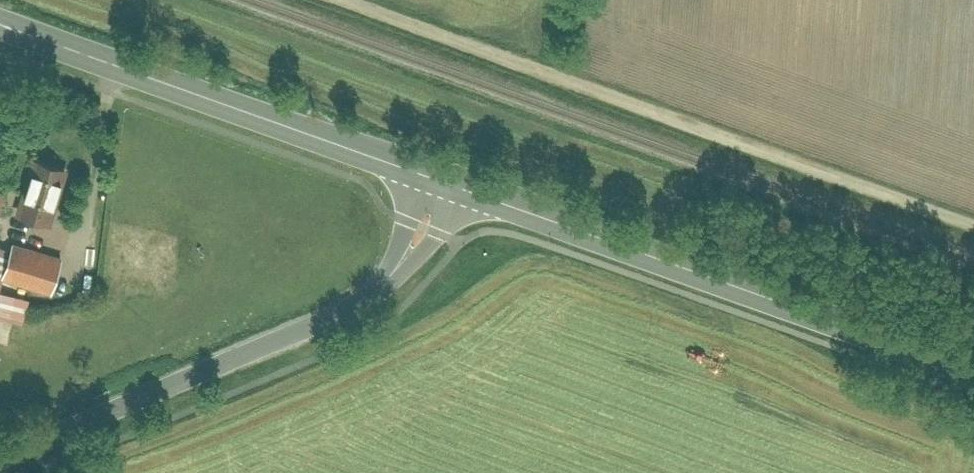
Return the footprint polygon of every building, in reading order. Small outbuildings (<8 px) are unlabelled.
[(13,217),(49,229),(68,170),(32,159),(13,217)] [(62,258),(0,239),(0,314),(23,322),(31,298),(1,289),(3,280),(50,295),(62,258)]
